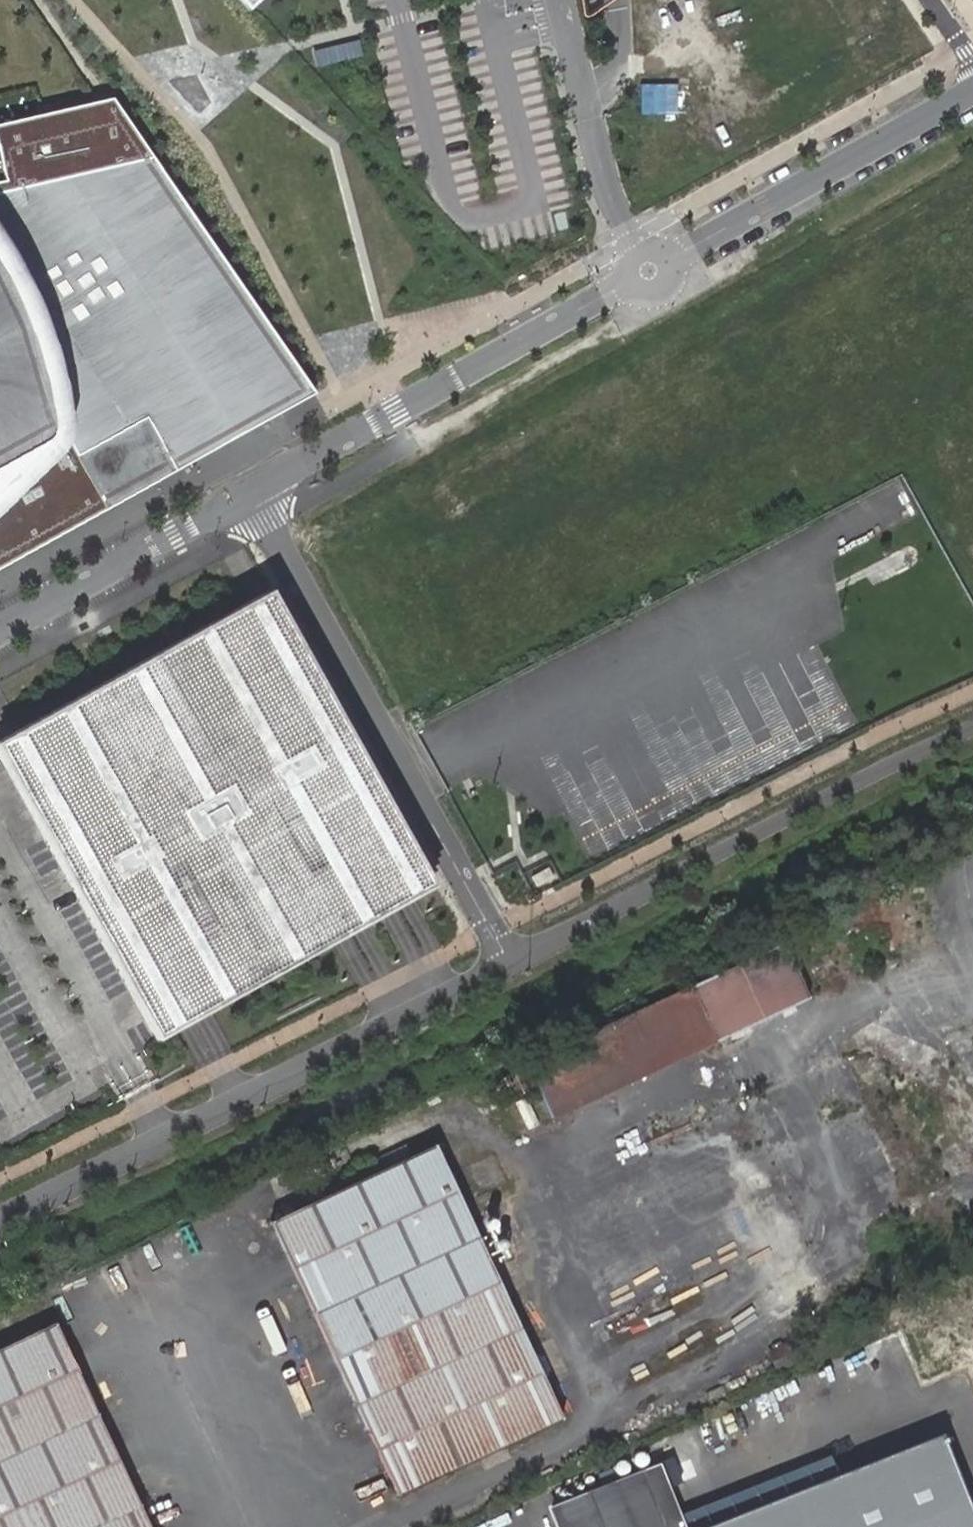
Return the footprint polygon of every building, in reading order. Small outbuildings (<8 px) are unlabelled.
[(244,9),(253,0),(235,0),(244,9)] [(813,13),(838,0),(806,0),(813,13)] [(637,55),(649,82),(715,51),(702,24),(637,55)] [(307,388),(103,92),(79,98),(0,116),(0,558),(307,388)] [(270,590),(257,597),(10,734),(0,740),(0,761),(156,1041),(196,1018),(374,920),(435,886),(270,590)] [(559,784),(589,859),(617,848),(605,820),(629,811),(616,780),(600,786),(593,770),(559,784)] [(792,938),(700,982),(725,1038),(818,994),(792,938)] [(534,1057),(560,1113),(725,1038),(700,982),(534,1057)] [(441,1146),(278,1225),(409,1495),(572,1416),(441,1146)] [(0,1347),(0,1526),(149,1526),(51,1322),(0,1347)] [(946,1432),(701,1526),(972,1526),(972,1501),(946,1432)] [(567,1497),(578,1526),(679,1526),(654,1463),(567,1497)] [(567,1497),(552,1503),(561,1526),(578,1526),(567,1497)]
